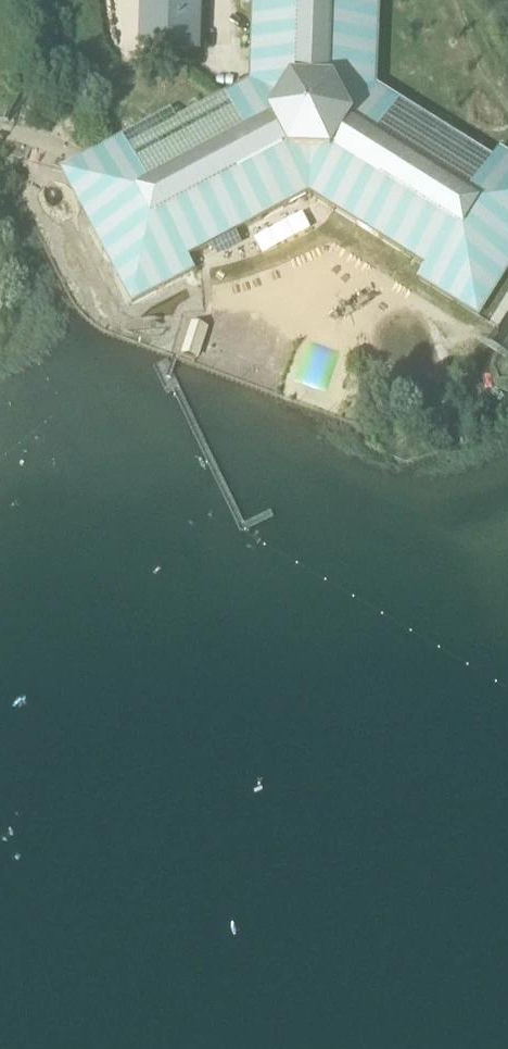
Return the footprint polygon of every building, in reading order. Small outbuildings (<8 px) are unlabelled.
[(251,84),(81,171),(102,217),(89,223),(129,305),(192,274),(185,260),(311,194),(489,306),(507,275),(507,165),(379,85),(382,0),(254,0),(251,84)] [(147,49),(195,52),(196,0),(148,0),(147,49)]
